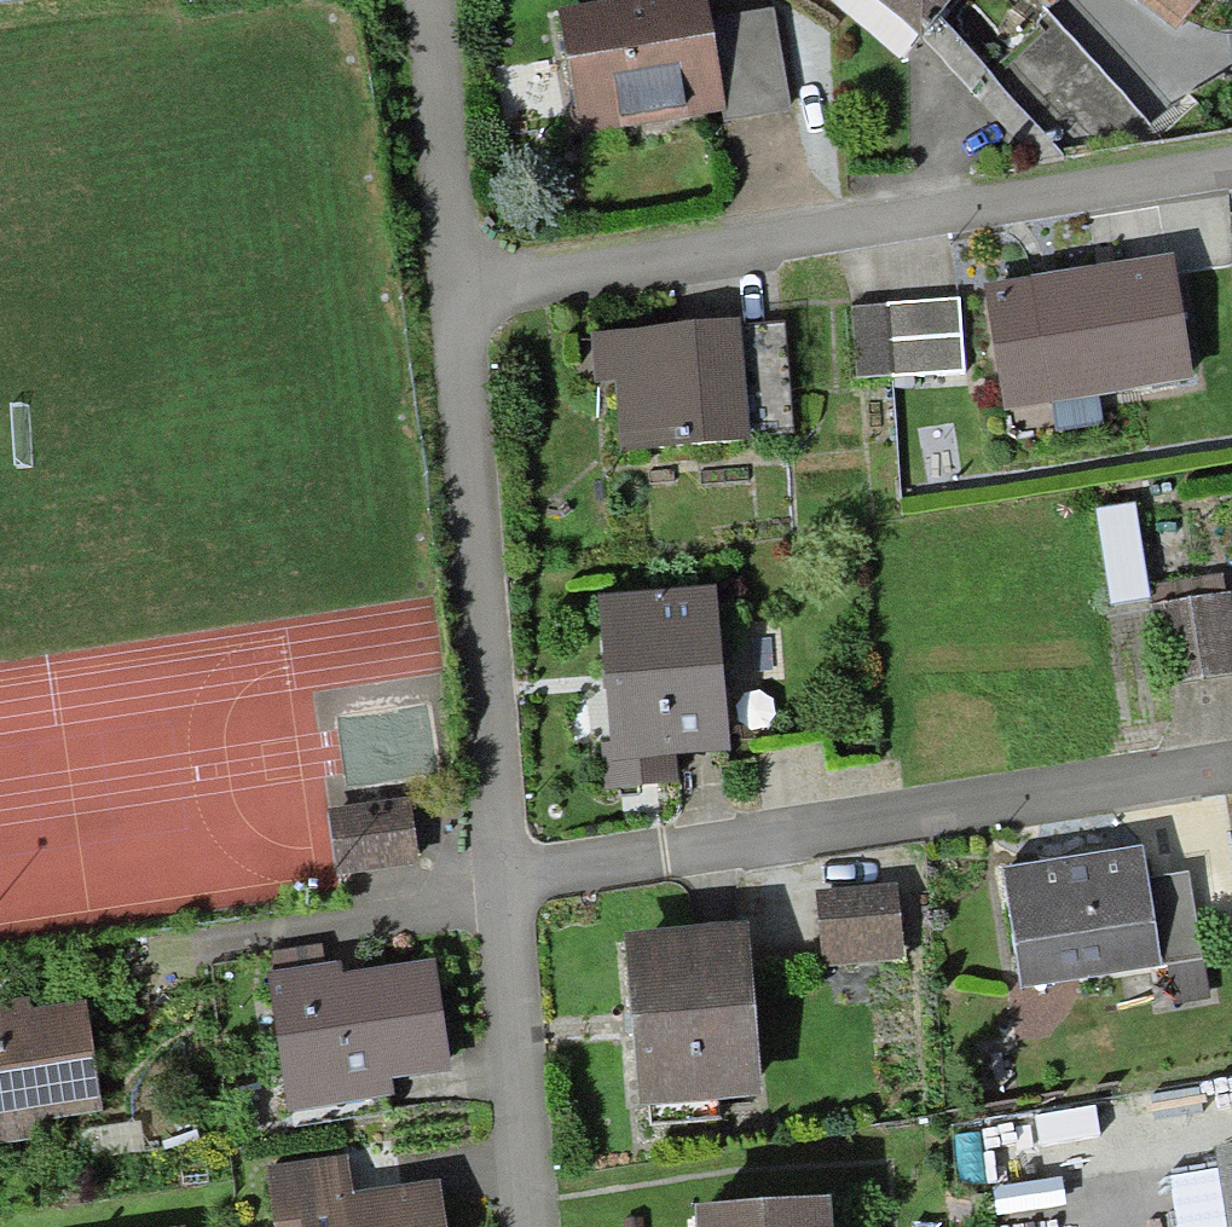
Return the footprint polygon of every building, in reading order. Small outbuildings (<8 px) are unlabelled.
[(559,19),(578,134),(718,112),(704,27),(700,0),(679,0),(559,19)] [(923,41),(958,0),(876,0),(923,41)] [(1174,29),(1203,0),(1137,0),(1174,29)] [(769,17),(704,27),(718,112),(783,102),(769,17)] [(995,77),(1056,142),(1080,119),(1107,148),(1148,111),(1060,17),(995,77)] [(1163,267),(988,295),(1006,412),(1182,384),(1163,267)] [(952,310),(850,316),(854,380),(956,373),(952,310)] [(729,337),(735,426),(782,423),(777,334),(729,337)] [(729,337),(590,345),(592,386),(609,385),(613,451),(736,444),(735,426),(729,337)] [(1121,611),(1161,604),(1144,506),(1105,512),(1121,611)] [(1220,599),(1146,612),(1159,685),(1231,673),(1231,667),(1220,599)] [(606,610),(614,759),(719,753),(711,604),(606,610)] [(407,806),(337,814),(345,880),(414,872),(407,806)] [(1141,860),(1011,881),(1029,995),(1198,968),(1183,878),(1145,884),(1141,860)] [(889,890),(813,895),(818,969),(894,964),(889,890)] [(745,937),(632,944),(642,1116),(755,1110),(745,937)] [(444,1080),(429,969),(338,982),(336,971),(263,981),(282,1118),(391,1103),(389,1088),(444,1080)] [(0,1011),(0,1146),(32,1141),(30,1129),(96,1120),(80,1011),(29,1018),(27,1007),(0,1011)] [(1213,1150),(1224,1226),(1231,1226),(1231,1147),(1213,1150)] [(339,1163),(262,1173),(269,1226),(442,1226),(437,1187),(343,1199),(339,1163)] [(696,1220),(697,1226),(832,1226),(831,1212),(696,1220)]
